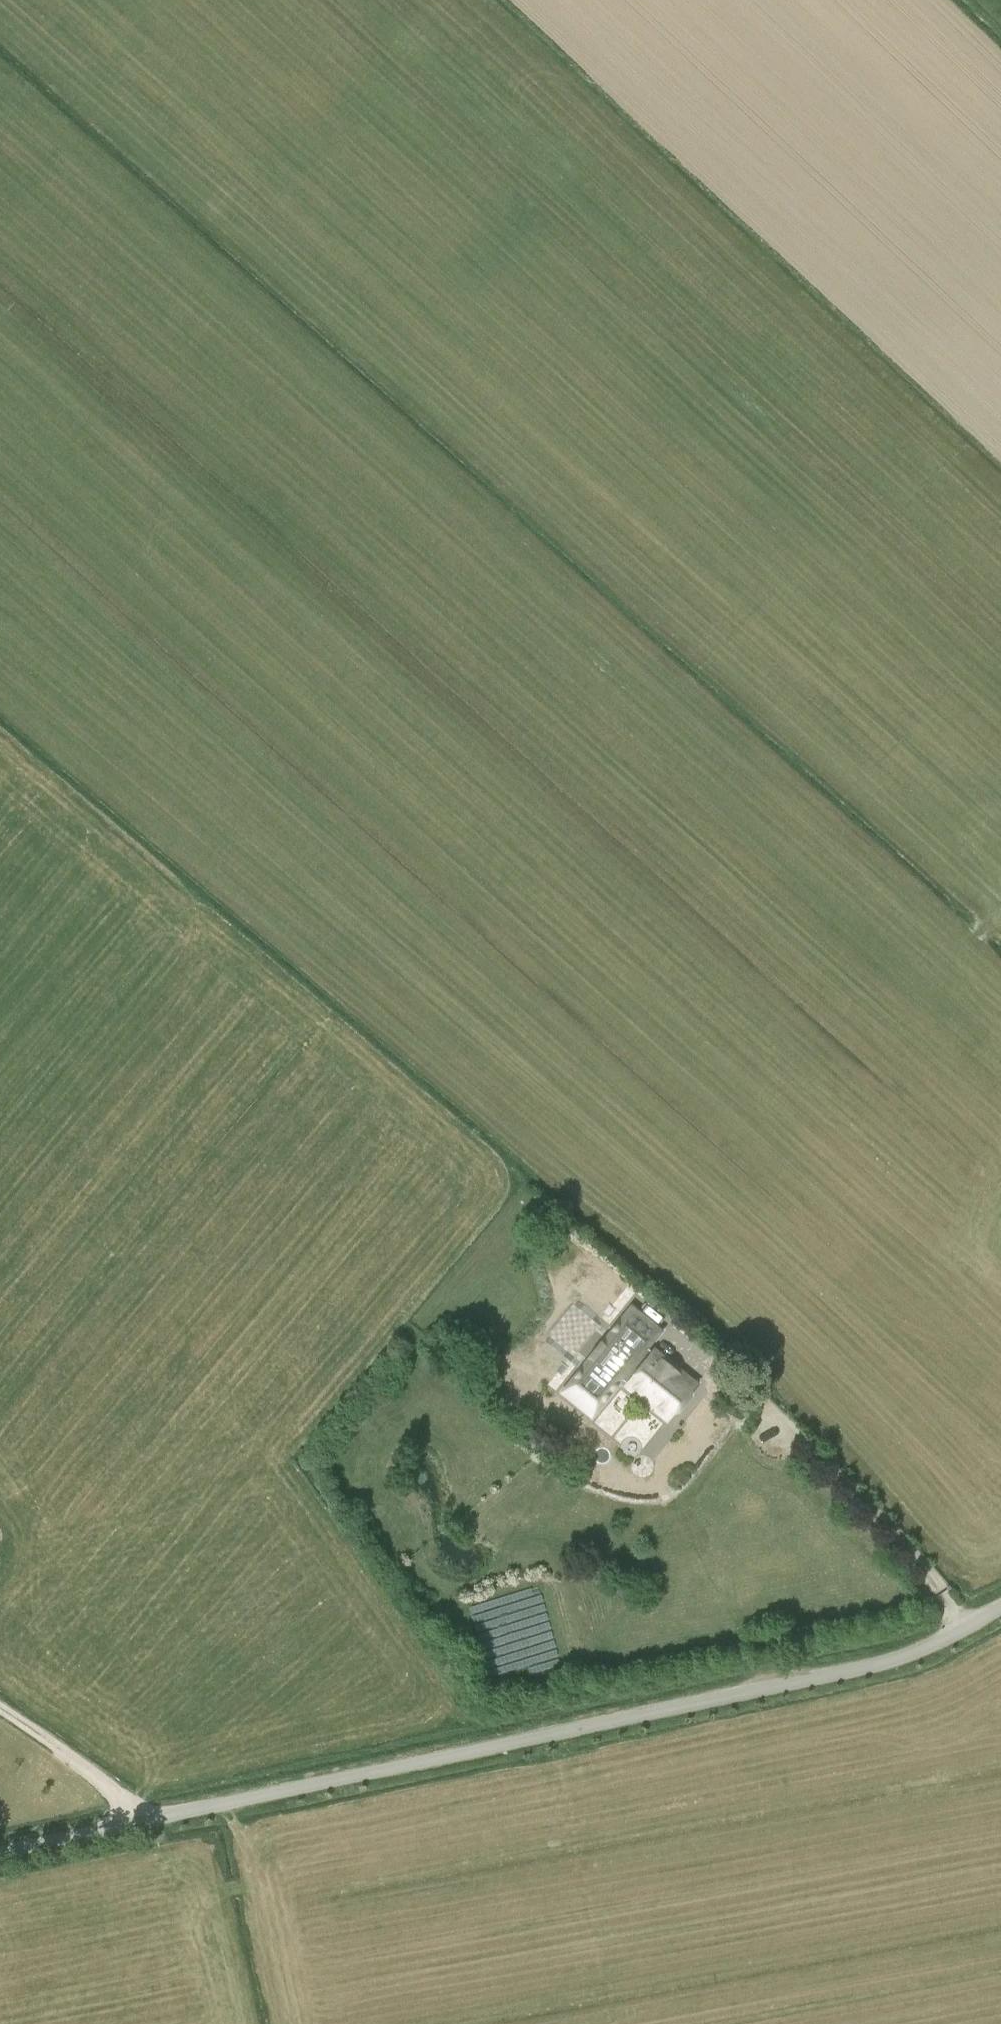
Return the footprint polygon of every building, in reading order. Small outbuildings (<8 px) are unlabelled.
[(630,1302),(618,1320),(651,1343),(663,1325),(630,1302)] [(655,1352),(630,1383),(654,1403),(657,1399),(674,1413),(694,1389),(676,1375),(679,1372),(673,1367),(673,1366),(655,1352)]
